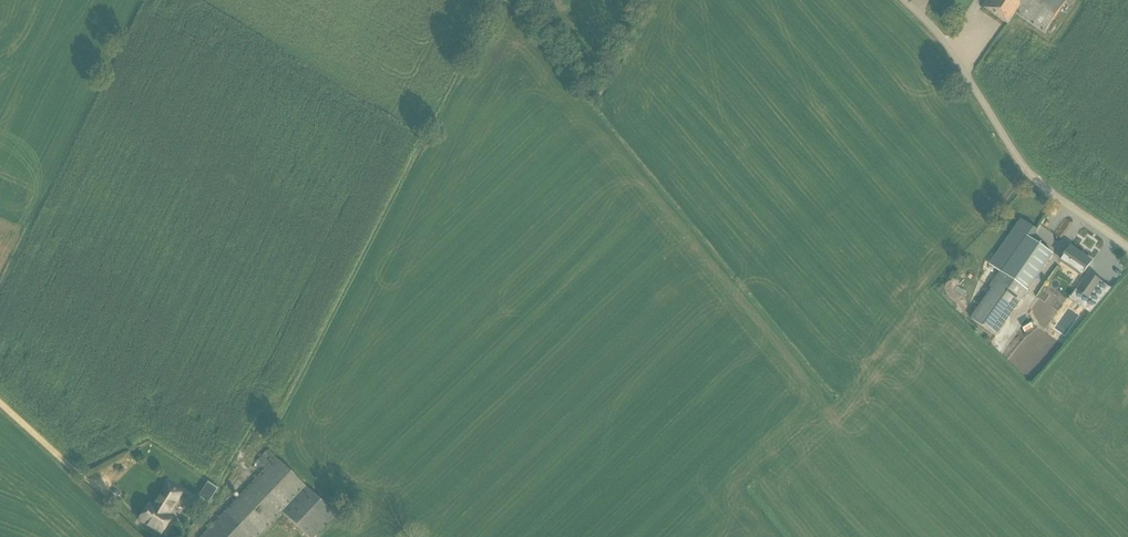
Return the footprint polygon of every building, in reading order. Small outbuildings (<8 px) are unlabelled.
[(982,7),(1007,25),(1015,14),(1044,34),(1067,1),(1065,0),(987,0),(982,7)] [(1032,241),(1033,240),(1038,231),(1020,219),(988,264),(1000,272),(989,288),(991,290),(971,318),(997,337),(1053,255),(1032,241)] [(1070,249),(1064,258),(1061,262),(1082,276),(1092,262),(1084,257),(1083,257),(1070,249)] [(1089,274),(1077,291),(1086,298),(1080,307),(1090,314),(1111,289),(1102,283),(1089,274)] [(1065,324),(1058,319),(1055,324),(1062,329),(1065,324)] [(1027,320),(1021,323),(1024,329),(1030,326),(1027,320)] [(202,536),(258,536),(282,512),(308,536),(315,536),(335,516),(267,451),(252,466),(261,475),(202,536)] [(218,489),(207,482),(198,496),(208,503),(218,489)] [(136,522),(160,536),(161,536),(173,518),(169,516),(173,510),(184,494),(167,483),(153,505),(148,503),(136,522)]
